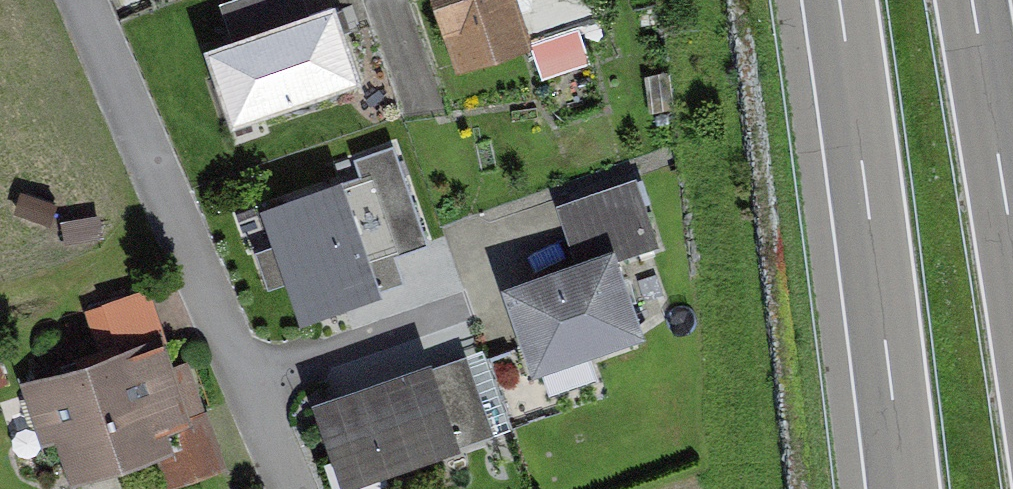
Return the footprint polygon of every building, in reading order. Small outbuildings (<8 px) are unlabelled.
[(476,62),(593,20),(586,0),(454,0),(476,62)] [(363,82),(334,3),(217,45),(245,124),(363,82)] [(376,175),(275,211),(313,317),(414,281),(376,175)] [(660,334),(633,259),(675,243),(651,175),(571,204),(590,259),(518,284),(550,373),(660,334)] [(208,425),(175,333),(51,377),(84,470),(208,425)] [(468,335),(329,384),(365,485),(504,435),(468,335)]
